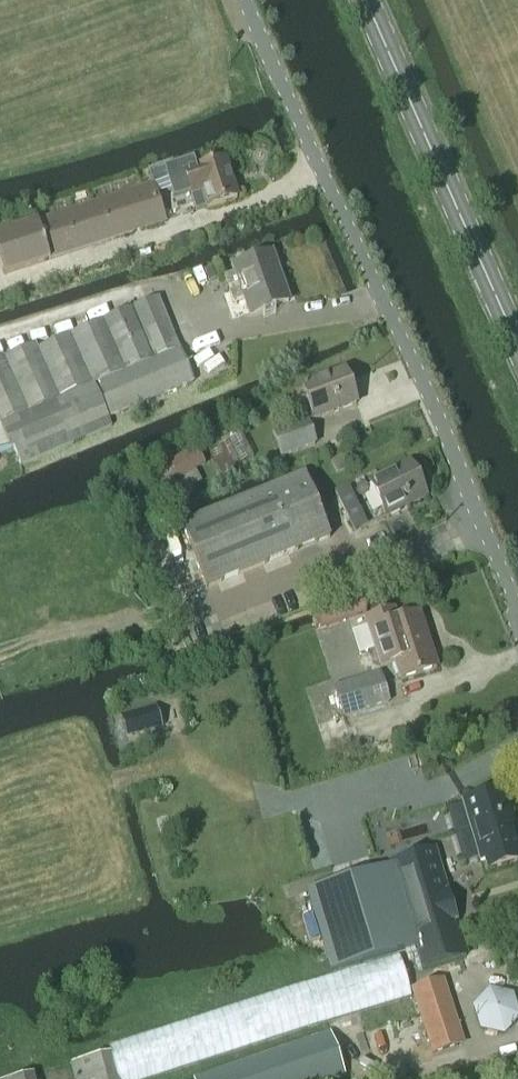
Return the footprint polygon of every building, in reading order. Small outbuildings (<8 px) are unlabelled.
[(237,199),(225,161),(196,170),(191,160),(167,167),(175,199),(188,193),(192,213),(204,207),(205,210),(237,199)] [(37,221),(0,233),(0,264),(4,276),(50,261),(166,223),(153,183),(37,221)] [(232,304),(242,301),(247,317),(288,303),(271,254),(230,269),(233,275),(223,278),(232,304)] [(13,450),(20,467),(111,428),(107,419),(193,382),(158,299),(37,351),(35,345),(0,359),(0,454),(13,450)] [(344,372),(300,388),(312,422),(357,405),(344,372)] [(306,423),(272,435),(280,457),(315,445),(306,423)] [(163,466),(164,467),(155,473),(168,496),(178,490),(181,494),(201,482),(195,472),(205,466),(194,448),(163,466)] [(409,463),(367,483),(385,519),(425,499),(409,463)] [(187,524),(181,526),(206,589),(329,538),(304,476),(187,524)] [(399,620),(396,609),(364,619),(379,668),(392,664),(398,682),(437,670),(419,614),(399,620)] [(379,673),(333,687),(343,718),(389,703),(379,673)] [(155,706),(121,715),(122,722),(127,737),(160,727),(155,706)] [(460,803),(469,832),(473,831),(485,873),(517,863),(517,844),(502,791),(460,803)] [(395,867),(309,893),(332,969),(416,943),(422,963),(464,950),(466,950),(436,850),(434,851),(394,863),(395,867)] [(489,989),(472,1007),(479,1031),(504,1037),(517,1020),(517,1012),(513,995),(489,989)] [(443,1010),(419,1017),(431,1055),(455,1048),(443,1010)] [(330,1032),(193,1078),(336,1078),(344,1076),(330,1032)] [(69,1065),(73,1078),(117,1078),(110,1054),(69,1065)]
